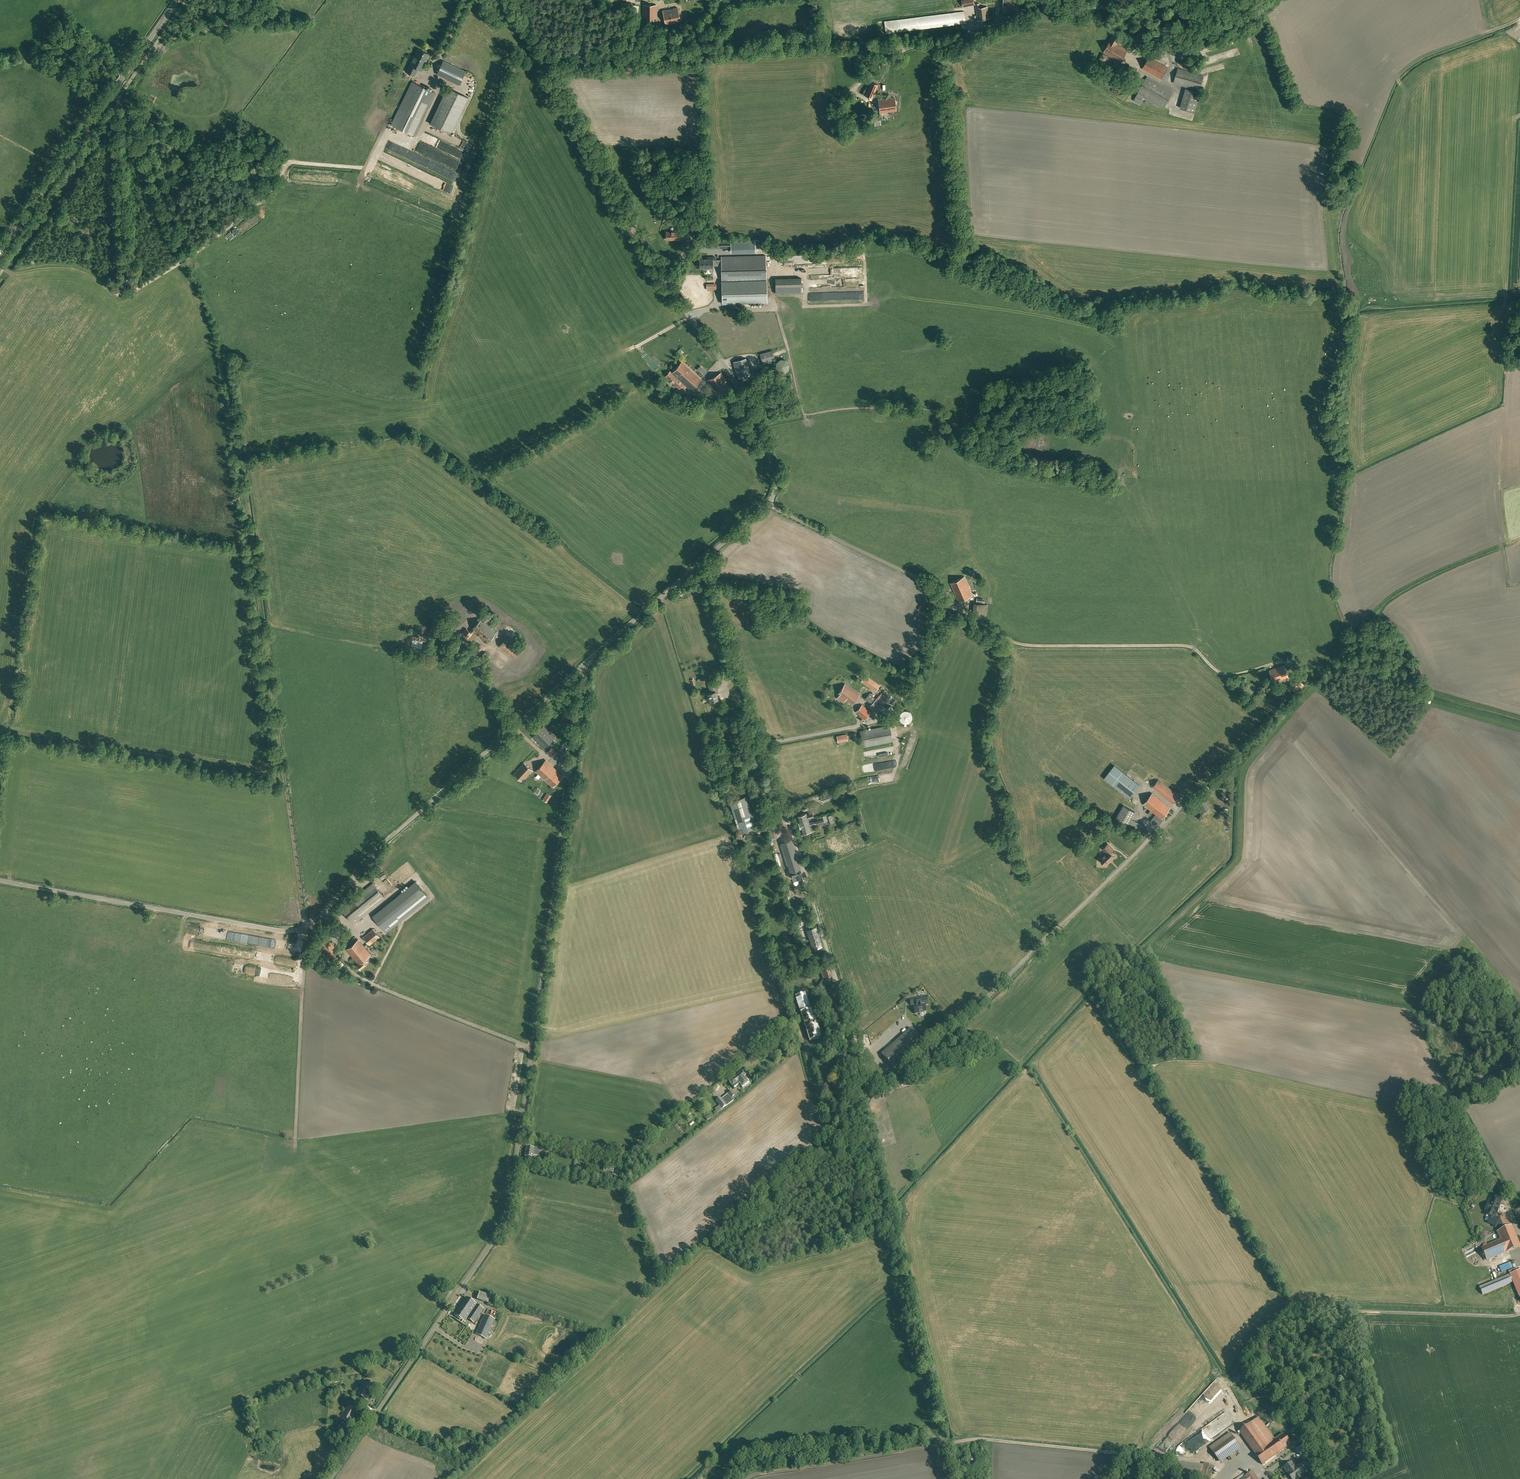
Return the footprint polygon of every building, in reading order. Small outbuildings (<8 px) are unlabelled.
[(1017,11),(1018,0),(1004,0),(1003,13),(1008,13),(1008,10),(1017,11)] [(621,1),(620,10),(632,11),(633,4),(633,3),(621,1)] [(989,19),(988,6),(980,7),(979,3),(976,4),(978,20),(989,19)] [(657,20),(657,5),(643,5),(643,20),(657,20)] [(279,7),(270,14),(273,18),(282,10),(279,7)] [(680,22),(678,7),(663,10),(666,25),(680,22)] [(230,18),(228,8),(222,9),(224,19),(226,19),(228,19),(228,18),(230,18)] [(883,21),(885,33),(961,24),(962,25),(964,25),(964,23),(965,23),(964,11),(883,21)] [(1115,33),(1104,52),(1120,62),(1127,50),(1118,44),(1122,37),(1115,33)] [(418,67),(422,69),(426,61),(425,61),(429,54),(418,48),(414,56),(406,71),(414,75),(418,67)] [(1159,61),(1166,63),(1168,58),(1166,58),(1168,54),(1162,52),(1159,61)] [(1142,69),(1161,79),(1168,67),(1149,57),(1142,69)] [(459,84),(466,71),(444,61),(437,74),(459,84)] [(1204,76),(1177,68),(1173,83),(1199,91),(1204,76)] [(1134,100),(1139,103),(1143,97),(1163,109),(1173,91),(1147,76),(1134,100)] [(871,81),(868,87),(866,86),(862,94),(873,99),(878,85),(871,81)] [(422,120),(435,93),(412,82),(399,109),(391,124),(415,135),(422,120)] [(448,88),(430,125),(450,135),(468,97),(448,88)] [(1180,108),(1195,112),(1200,93),(1186,88),(1180,108)] [(1125,101),(1130,104),(1134,96),(1129,93),(1125,101)] [(878,99),(880,113),(896,111),(894,97),(878,99)] [(854,121),(853,121),(848,123),(850,127),(856,125),(857,125),(858,126),(868,122),(866,117),(854,121)] [(462,148),(465,141),(459,139),(457,146),(462,148)] [(188,148),(181,141),(179,143),(178,144),(177,146),(184,153),(188,148)] [(446,152),(456,156),(459,148),(449,145),(446,152)] [(443,154),(440,160),(450,165),(452,159),(443,154)] [(262,169),(250,168),(249,182),(252,182),(252,183),(259,184),(261,184),(261,182),(262,181),(262,169)] [(670,232),(666,232),(666,239),(673,239),(673,240),(680,239),(679,230),(670,231),(670,232)] [(730,241),(710,241),(710,249),(730,248),(730,241)] [(731,249),(731,253),(756,252),(756,241),(731,241),(731,245),(731,249)] [(721,256),(721,259),(715,260),(715,257),(709,257),(709,258),(699,259),(700,268),(713,267),(712,265),(722,265),(723,303),(767,302),(766,255),(721,256)] [(130,277),(125,274),(119,286),(125,288),(130,277)] [(801,277),(775,278),(776,294),(802,293),(801,277)] [(762,363),(775,359),(772,350),(760,353),(762,363)] [(786,360),(780,359),(776,362),(775,367),(779,372),(785,372),(788,369),(789,364),(786,360)] [(701,379),(682,362),(672,372),(670,371),(666,376),(679,388),(681,386),(684,389),(686,386),(691,390),(701,379)] [(721,372),(707,380),(716,395),(729,387),(721,372)] [(973,595),(964,576),(951,582),(959,601),(973,595)] [(948,598),(937,590),(930,601),(942,609),(948,598)] [(977,597),(976,602),(974,602),(973,611),(983,613),(987,614),(988,605),(983,604),(983,598),(977,597)] [(932,604),(924,599),(918,609),(926,614),(932,604)] [(948,623),(954,613),(948,611),(944,621),(948,623)] [(469,631),(466,628),(463,632),(468,637),(475,631),(486,643),(496,633),(482,618),(469,631)] [(450,638),(457,627),(451,623),(443,633),(450,638)] [(521,648),(506,637),(498,647),(514,658),(521,648)] [(414,646),(424,648),(425,642),(415,640),(414,646)] [(527,647),(514,665),(522,671),(535,653),(527,647)] [(1273,682),(1288,677),(1284,665),(1269,670),(1273,682)] [(875,691),(880,684),(866,674),(861,681),(874,690),(875,691)] [(1299,678),(1291,685),(1296,691),(1304,684),(1299,678)] [(710,701),(718,699),(716,691),(715,691),(713,684),(708,685),(711,692),(708,693),(710,701)] [(842,701),(844,698),(852,704),(859,694),(845,684),(838,694),(839,695),(837,698),(842,701)] [(870,704),(876,699),(869,693),(864,698),(870,704)] [(862,704),(856,712),(864,720),(871,712),(862,704)] [(879,709),(885,714),(889,711),(883,705),(879,709)] [(912,718),(912,716),(912,715),(912,714),(911,713),(910,712),(909,711),(908,710),(907,710),(905,710),(903,710),(903,711),(902,711),(900,712),(900,713),(900,714),(899,716),(899,717),(900,719),(900,720),(901,721),(903,722),(904,723),(905,723),(906,723),(907,723),(908,722),(909,722),(910,721),(911,720),(912,719),(912,718)] [(543,725),(532,736),(543,748),(554,736),(543,725)] [(892,741),(889,725),(860,731),(863,747),(892,741)] [(838,742),(848,741),(847,733),(836,735),(838,742)] [(552,787),(562,775),(545,760),(535,771),(552,787)] [(514,774),(522,781),(532,771),(524,763),(514,774)] [(1127,775),(1114,765),(1104,778),(1123,793),(1129,798),(1140,785),(1127,775)] [(1179,796),(1158,779),(1152,787),(1173,804),(1179,796)] [(833,791),(821,795),(822,800),(835,796),(834,793),(833,791)] [(547,792),(542,799),(547,802),(551,795),(547,792)] [(1153,812),(1156,814),(1161,818),(1162,817),(1170,807),(1152,793),(1143,804),(1151,810),(1148,813),(1150,815),(1153,812)] [(750,806),(749,802),(749,801),(747,796),(730,801),(732,809),(733,812),(738,828),(742,827),(743,831),(749,829),(753,828),(752,824),(747,809),(751,808),(750,806)] [(1203,797),(1198,800),(1204,810),(1209,807),(1203,797)] [(1136,811),(1125,804),(1116,820),(1127,826),(1127,827),(1137,832),(1141,824),(1132,819),(1136,811)] [(812,812),(806,813),(806,812),(797,815),(798,821),(808,819),(814,817),(812,812)] [(1164,818),(1162,817),(1161,818),(1156,814),(1151,820),(1158,826),(1164,818)] [(815,819),(815,820),(809,822),(808,819),(798,821),(802,833),(811,830),(810,825),(816,823),(816,824),(824,822),(823,817),(815,819)] [(1165,831),(1160,835),(1168,844),(1172,839),(1165,831)] [(788,874),(792,873),(794,879),(802,877),(800,871),(791,839),(782,842),(790,870),(787,871),(788,874)] [(1099,858),(1106,865),(1109,862),(1109,861),(1111,859),(1112,860),(1115,857),(1111,852),(1113,849),(1108,843),(1102,848),(1106,852),(1099,858)] [(416,881),(372,916),(386,933),(429,898),(416,881)] [(341,908),(353,924),(385,898),(372,883),(341,908)] [(813,948),(821,946),(815,926),(812,927),(810,922),(806,923),(808,929),(813,948)] [(372,928),(362,936),(370,945),(380,937),(372,928)] [(366,964),(363,960),(370,954),(358,939),(346,949),(358,964),(357,965),(360,969),(366,964)] [(325,941),(317,947),(329,964),(337,958),(325,941)] [(821,972),(824,983),(832,980),(829,970),(821,972)] [(804,993),(795,996),(800,1012),(809,1041),(821,1037),(812,1008),(810,1009),(805,993),(804,993)] [(917,998),(909,999),(911,1005),(916,1004),(917,1005),(913,1006),(915,1014),(926,1011),(924,1005),(928,1004),(926,996),(919,998),(919,999),(917,999),(917,998)] [(912,1028),(881,1054),(893,1068),(923,1041),(912,1028)] [(830,1063),(834,1073),(841,1071),(837,1061),(830,1063)] [(750,1081),(743,1072),(730,1082),(734,1088),(739,1084),(742,1088),(750,1081)] [(717,1090),(722,1095),(728,1089),(723,1084),(717,1090)] [(722,1109),(726,1105),(726,1106),(733,1100),(734,1101),(737,1099),(734,1096),(735,1095),(732,1090),(727,1093),(728,1094),(721,1099),(720,1097),(716,1100),(720,1106),(715,1109),(717,1112),(722,1108),(722,1109)] [(538,1156),(539,1149),(526,1147),(525,1156),(533,1158),(533,1155),(538,1156)] [(602,1176),(612,1178),(611,1181),(622,1184),(623,1181),(621,1180),(621,1177),(612,1176),(614,1167),(604,1165),(602,1176)] [(1501,1199),(1490,1195),(1484,1214),(1495,1218),(1501,1199)] [(1519,1248),(1519,1247),(1512,1227),(1497,1234),(1500,1242),(1481,1250),(1486,1262),(1505,1254),(1506,1254),(1519,1248)] [(373,1244),(369,1236),(363,1238),(367,1247),(373,1244)] [(1476,1288),(1480,1297),(1512,1284),(1519,1304),(1519,1269),(1476,1288)] [(480,1294),(477,1302),(488,1305),(491,1297),(480,1294)] [(467,1318),(474,1323),(483,1309),(466,1297),(454,1315),(465,1322),(467,1318)] [(515,1306),(506,1302),(504,1307),(514,1310),(515,1306)] [(486,1339),(495,1320),(484,1315),(476,1334),(486,1339)] [(376,1388),(365,1380),(356,1394),(367,1402),(376,1388)] [(1274,1400),(1266,1405),(1270,1411),(1278,1406),(1274,1400)] [(351,1426),(359,1412),(347,1405),(343,1412),(339,1419),(351,1426)] [(1256,1420),(1239,1432),(1255,1454),(1255,1455),(1262,1465),(1291,1445),(1284,1434),(1272,1443),(1256,1420)] [(1221,1463),(1241,1448),(1230,1433),(1210,1448),(1221,1463)] [(1283,1468),(1291,1478),(1301,1478),(1304,1477),(1303,1475),(1311,1470),(1304,1461),(1296,1466),(1293,1462),(1283,1468)] [(1199,1478),(1204,1466),(1172,1462),(1170,1474),(1199,1478)] [(1214,1468),(1204,1464),(1204,1466),(1199,1478),(1210,1478),(1214,1468)] [(715,1468),(710,1478),(724,1478),(727,1472),(715,1468)]
